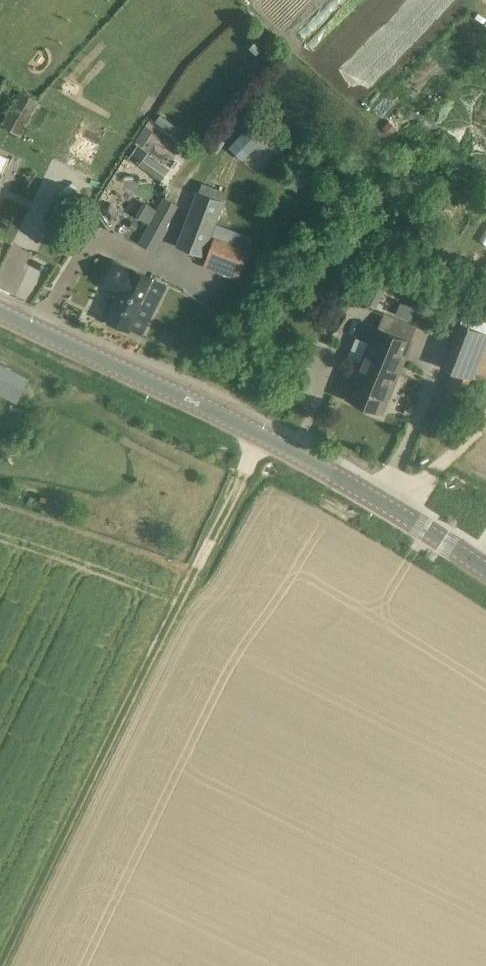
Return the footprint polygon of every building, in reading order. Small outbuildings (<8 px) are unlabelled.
[(485,133),(485,85),(482,81),(469,98),(468,96),(457,110),(485,133)] [(20,90),(1,123),(20,134),(39,102),(20,90)] [(448,107),(432,127),(485,168),(485,135),(448,107)] [(160,111),(154,119),(169,131),(175,123),(160,111)] [(250,126),(230,147),(243,159),(263,138),(250,126)] [(160,179),(168,166),(144,151),(135,163),(160,179)] [(225,201),(198,190),(177,245),(204,256),(225,201)] [(137,214),(136,216),(150,223),(140,243),(139,244),(154,252),(168,227),(166,226),(177,205),(164,199),(159,208),(157,211),(143,203),(137,214)] [(112,222),(120,217),(112,203),(104,208),(112,222)] [(248,252),(214,238),(204,266),(238,278),(248,252)] [(116,260),(104,285),(119,293),(106,318),(130,330),(132,326),(141,330),(151,309),(154,310),(166,285),(116,260)] [(388,287),(370,277),(359,297),(377,307),(388,287)] [(443,368),(454,372),(447,391),(468,399),(485,353),(485,332),(460,322),(443,368)] [(372,341),(360,372),(394,386),(412,341),(374,326),(368,339),(372,341)] [(18,401),(30,377),(0,363),(0,392),(18,401)] [(384,413),(394,386),(360,372),(349,399),(384,413)]
